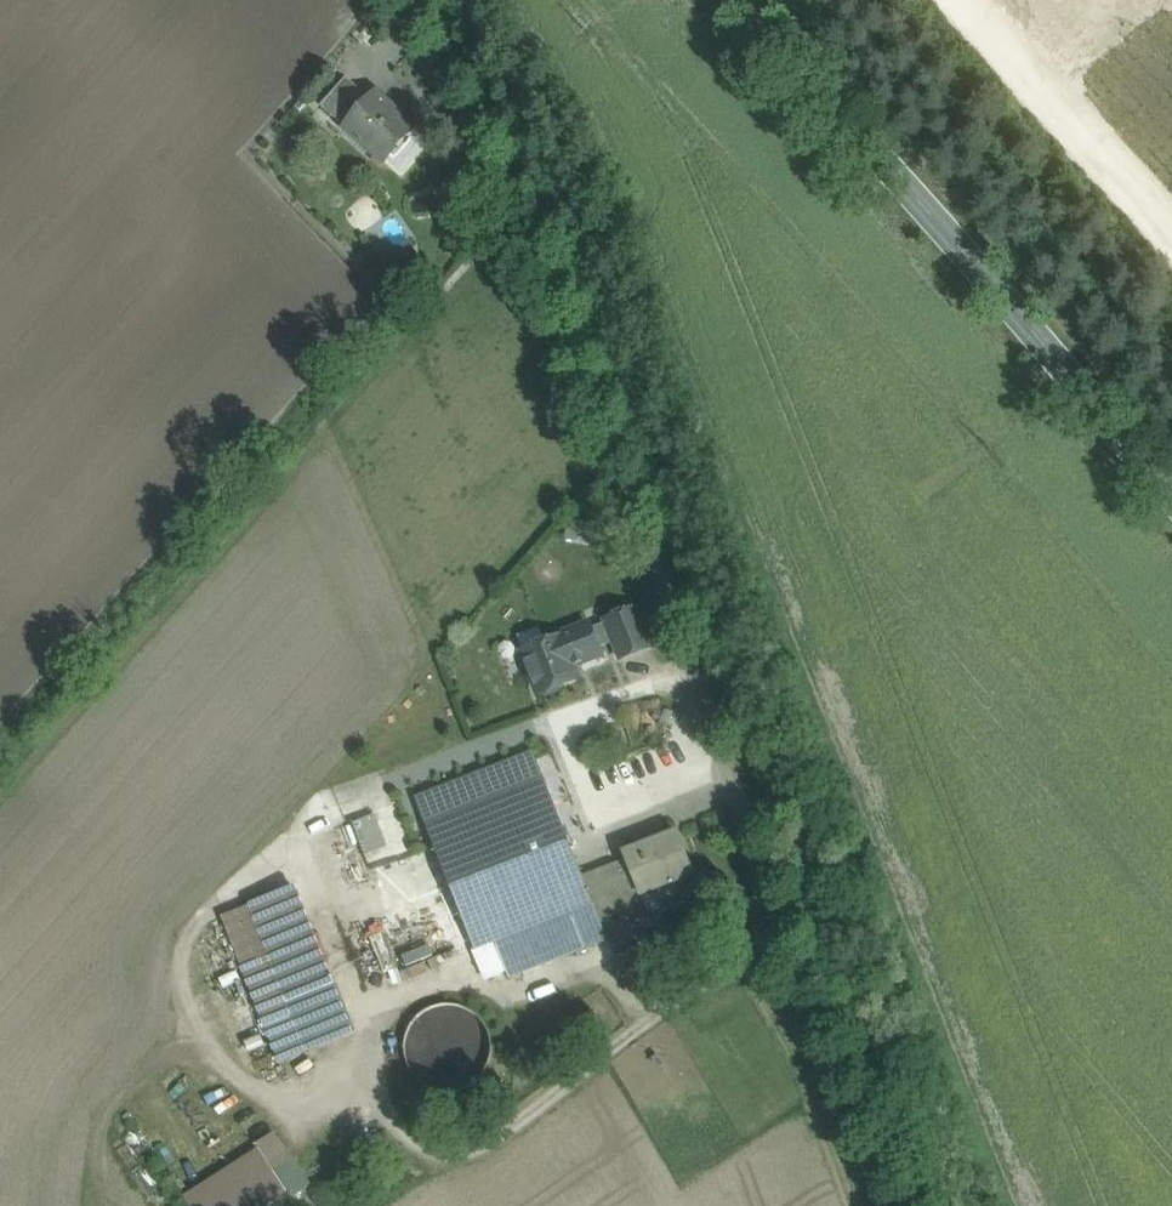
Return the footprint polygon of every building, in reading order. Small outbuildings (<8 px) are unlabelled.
[(346,81),(321,108),(335,120),(360,93),(346,81)] [(360,93),(335,120),(346,130),(370,103),(360,93)] [(415,131),(377,96),(370,103),(346,130),(385,165),(415,131)] [(566,537),(592,542),(596,525),(569,520),(566,537)] [(636,609),(605,622),(614,643),(621,660),(651,648),(636,609)] [(589,627),(523,653),(525,657),(523,661),(528,674),(532,675),(540,695),(543,694),(547,696),(556,692),(558,688),(577,680),(571,666),(600,655),(598,650),(614,643),(605,624),(591,630),(589,627)] [(533,753),(416,799),(427,826),(517,790),(543,780),(533,753)] [(543,780),(517,790),(529,818),(555,808),(543,780)] [(517,790),(427,826),(453,892),(570,847),(555,808),(529,818),(517,790)] [(353,821),(365,853),(387,844),(375,813),(353,821)] [(638,888),(593,906),(593,907),(599,922),(645,904),(642,896),(641,896),(641,895),(692,875),(676,835),(640,849),(640,848),(624,854),(627,862),(638,888)] [(570,847),(453,892),(466,926),(467,925),(476,948),(493,941),(571,911),(573,915),(574,915),(593,907),(593,906),(582,879),(570,847)] [(627,862),(582,879),(593,906),(638,888),(627,862)] [(339,1001),(295,889),(251,907),(295,1018),(339,1001)] [(251,907),(251,906),(224,917),(268,1029),(295,1018),(251,907)] [(593,907),(574,915),(586,947),(606,939),(599,922),(593,907)] [(571,911),(493,941),(509,980),(587,949),(586,947),(574,915),(573,915),(571,911)] [(401,954),(409,977),(439,966),(430,943),(401,954)] [(340,1001),(304,1016),(311,1035),(348,1021),(340,1001)] [(446,1006),(440,1006),(435,1007),(429,1010),(423,1013),(418,1017),(415,1021),(411,1026),(408,1031),(406,1036),(405,1041),(404,1046),(404,1050),(405,1055),(405,1060),(406,1063),(408,1068),(411,1073),(415,1079),(421,1084),(427,1087),(434,1091),(441,1092),(449,1093),(456,1092),(461,1091),(468,1088),(474,1084),(477,1081),(481,1078),(485,1072),(488,1067),(490,1062),(491,1057),(491,1052),(491,1049),(491,1045),(491,1041),(490,1037),(488,1033),(486,1029),(485,1026),(482,1022),(480,1019),(476,1016),(470,1012),(464,1009),(459,1007),(451,1006),(446,1006)] [(187,1198),(192,1205),(264,1205),(286,1191),(275,1173),(260,1151),(187,1198)] [(301,1192),(285,1167),(275,1173),(286,1191),(291,1198),(301,1192)]
